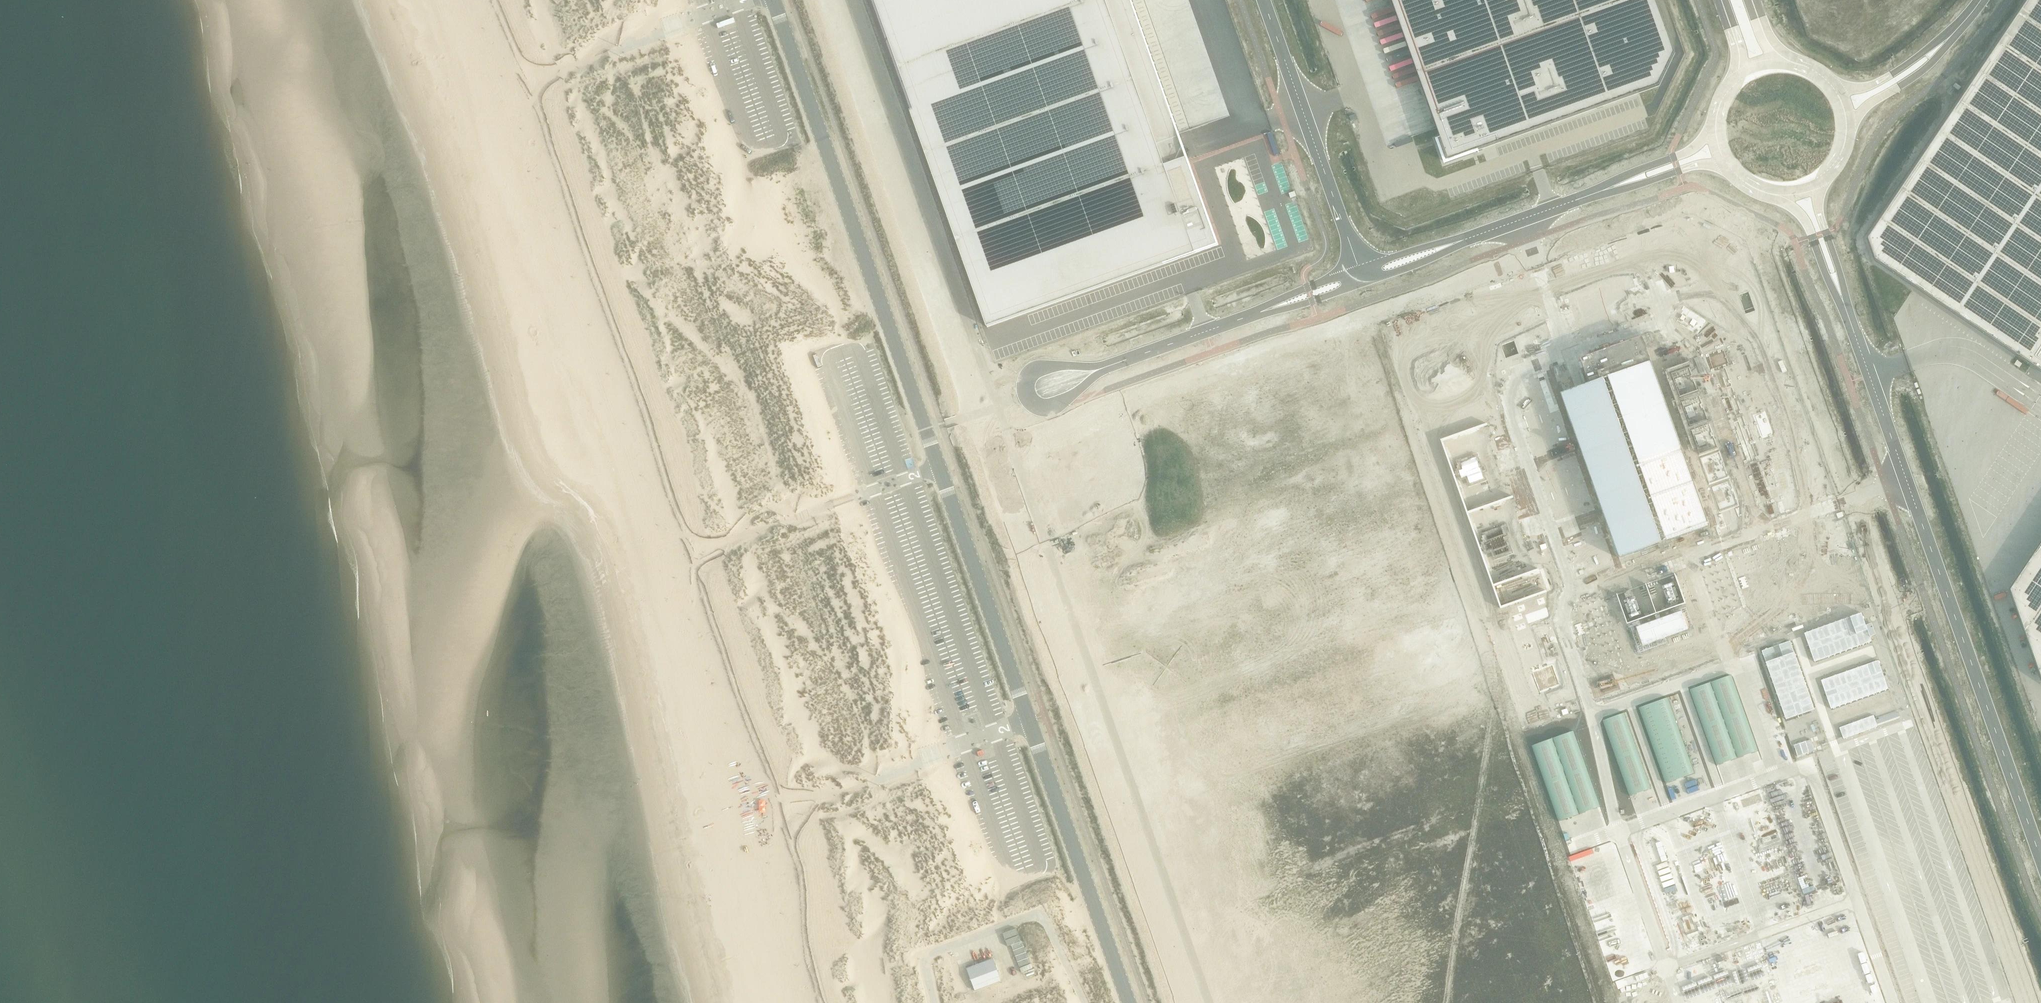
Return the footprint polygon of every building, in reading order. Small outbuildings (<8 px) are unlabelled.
[(987,327),(1218,245),(1131,0),(871,0),(987,327)] [(1441,137),(1436,139),(1436,140),(1438,140),(1446,162),(1477,151),(1478,152),(1479,152),(1479,150),(1659,86),(1675,53),(1656,0),(1392,0),(1441,137)] [(1868,239),(1875,260),(1914,286),(1978,329),(2040,371),(2040,0),(2028,0),(1972,84),(1868,239)] [(735,23),(734,18),(717,24),(718,29),(735,23)] [(1271,132),(1267,133),(1275,157),(1279,155),(1271,132)] [(1688,242),(1673,274),(1722,297),(1737,266),(1688,242)] [(1639,286),(1632,306),(1665,317),(1672,297),(1639,286)] [(1684,304),(1675,320),(1698,333),(1707,317),(1684,304)] [(1590,385),(1561,395),(1619,558),(1708,527),(1642,341),(1582,363),(1590,385)] [(1380,369),(1392,365),(1391,360),(1379,364),(1380,369)] [(1094,468),(1076,473),(1083,505),(1102,500),(1094,468)] [(2010,590),(2040,678),(2040,543),(2034,553),(2010,590)] [(1650,621),(1630,628),(1638,649),(1694,628),(1686,607),(1667,614),(1650,621)] [(1861,613),(1804,633),(1814,662),(1872,641),(1861,613)] [(1790,641),(1762,651),(1786,719),(1815,709),(1790,641)] [(1878,660),(1821,680),(1831,709),(1888,689),(1878,660)] [(1731,675),(1690,690),(1717,765),(1758,751),(1731,675)] [(1668,698),(1639,708),(1666,783),(1694,773),(1668,698)] [(1624,713),(1603,720),(1630,796),(1651,788),(1624,713)] [(1874,715),(1839,728),(1844,739),(1878,727),(1874,715)] [(1573,731),(1532,746),(1559,821),(1600,806),(1573,731)] [(1811,739),(1794,745),(1798,757),(1815,751),(1811,739)] [(1002,933),(1007,946),(1011,945),(1019,967),(1030,963),(1022,941),(1021,941),(1016,928),(1002,933)] [(1000,981),(992,959),(966,968),(975,991),(1000,981)]
